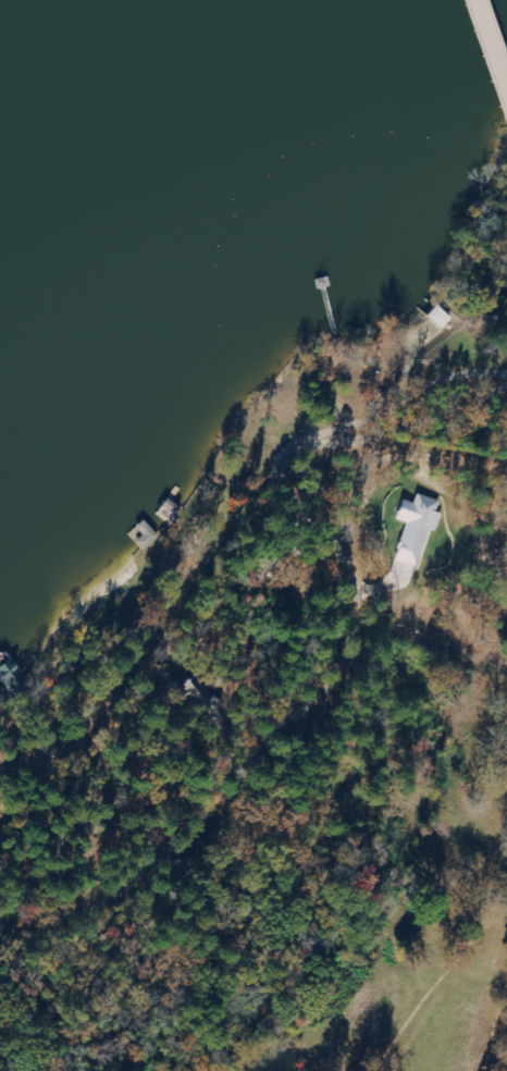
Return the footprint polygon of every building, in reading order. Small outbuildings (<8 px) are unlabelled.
[(430,319),(446,329),(454,317),(438,307),(430,319)]
